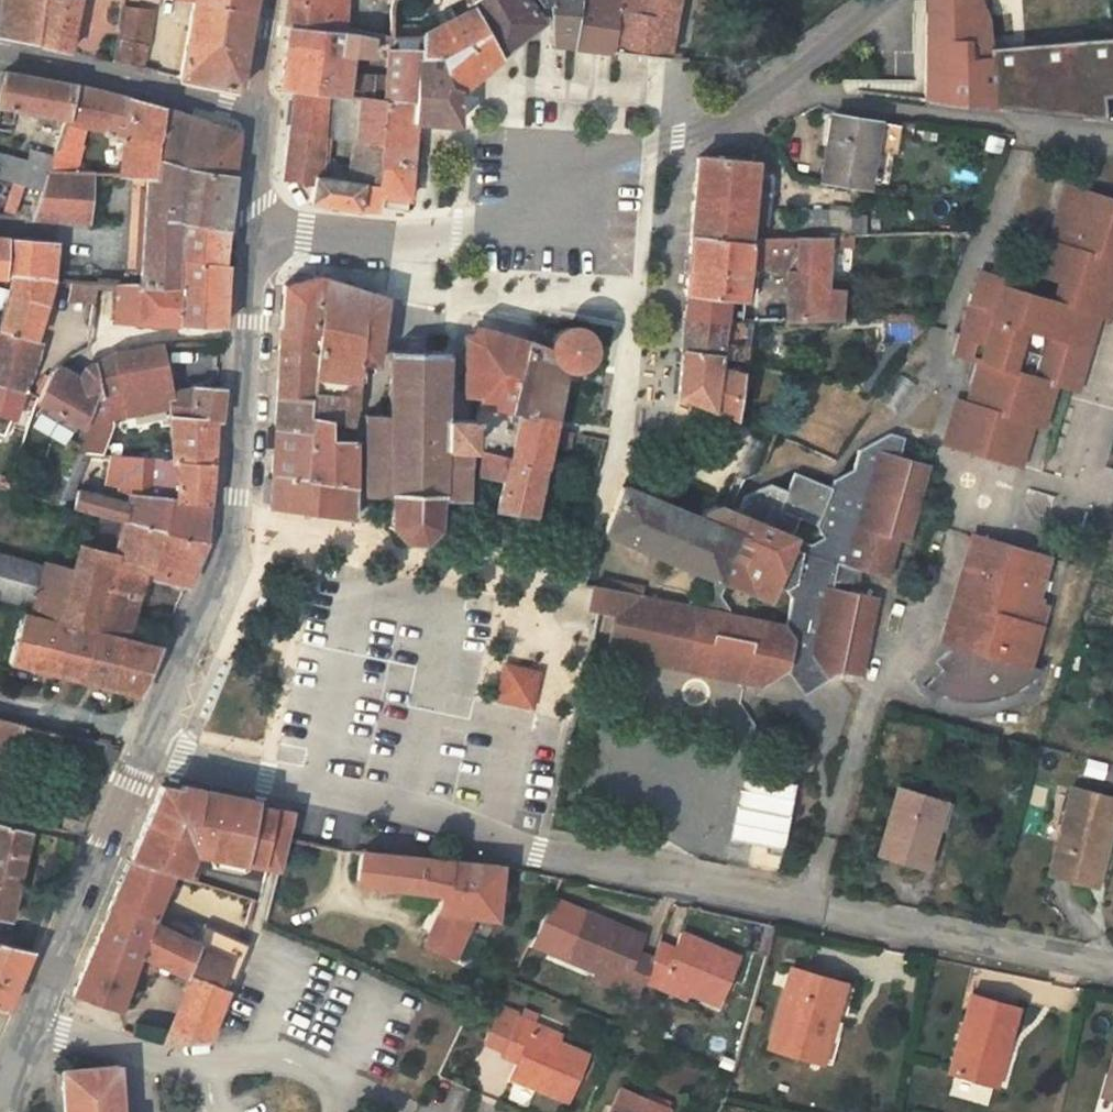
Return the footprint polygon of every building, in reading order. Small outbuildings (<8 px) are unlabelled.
[(39,45),(45,0),(4,0),(0,27),(0,38),(14,40),(39,45)] [(39,45),(59,49),(69,51),(79,0),(45,0),(39,45)] [(237,88),(244,45),(252,0),(191,0),(177,76),(237,88)] [(286,26),(289,27),(346,33),(347,7),(347,6),(348,0),(290,0),(286,26)] [(391,12),(395,0),(381,0),(380,11),(391,12)] [(524,0),(471,0),(467,3),(470,8),(497,54),(541,24),(524,0)] [(542,4),(550,2),(551,13),(553,44),(574,45),(579,0),(539,0),(542,4)] [(612,50),(617,0),(579,0),(574,45),(612,50)] [(668,55),(678,0),(617,0),(612,50),(668,55)] [(967,0),(927,0),(927,16),(968,2),(967,0)] [(968,2),(975,24),(987,20),(978,0),(967,0),(968,2)] [(926,48),(925,101),(994,110),(994,106),(989,50),(987,20),(975,24),(968,2),(927,16),(926,48)] [(346,33),(354,34),(371,35),(372,35),(391,37),(392,23),(391,12),(380,11),(347,6),(347,7),(346,33)] [(122,8),(119,37),(145,41),(149,12),(122,8)] [(484,65),(497,54),(470,8),(455,16),(484,65)] [(484,65),(455,16),(431,29),(419,35),(419,37),(418,49),(418,56),(442,57),(456,88),(484,65)] [(416,102),(418,56),(418,49),(386,51),(384,75),(350,73),(352,55),(354,34),(346,33),(289,27),(285,55),(281,90),(294,92),(385,100),(416,102)] [(371,35),(354,34),(352,55),(369,57),(371,35)] [(118,41),(144,48),(145,41),(119,37),(118,41)] [(989,50),(994,106),(1093,118),(1089,100),(1100,98),(1112,97),(1112,68),(1109,38),(1020,47),(989,50)] [(121,65),(140,69),(144,48),(118,41),(116,63),(121,65)] [(456,123),(456,88),(442,57),(418,56),(416,102),(415,121),(456,123)] [(73,85),(30,76),(30,79),(3,73),(0,89),(0,107),(65,117),(73,85)] [(123,128),(127,98),(73,85),(65,117),(65,119),(85,125),(102,129),(102,126),(115,127),(123,128)] [(284,180),(313,184),(314,175),(361,182),(375,184),(385,100),(294,92),(291,122),(284,180)] [(150,177),(160,106),(127,98),(123,128),(121,138),(116,176),(145,177),(150,177)] [(1100,98),(1089,100),(1093,118),(1103,120),(1100,98)] [(406,198),(415,121),(416,102),(385,100),(375,184),(361,182),(357,207),(378,208),(379,205),(380,196),(406,198)] [(139,287),(177,288),(177,260),(180,221),(226,229),(233,175),(180,166),(191,117),(187,115),(160,106),(150,177),(145,177),(139,287)] [(876,123),(832,116),(823,180),(865,186),(871,150),(876,123)] [(180,166),(233,175),(238,135),(220,128),(221,124),(204,118),(203,121),(191,117),(180,166)] [(85,125),(65,119),(52,155),(46,173),(74,174),(85,125)] [(900,126),(876,123),(871,150),(895,153),(900,126)] [(123,128),(115,127),(113,137),(121,138),(123,128)] [(936,133),(915,131),(914,138),(936,141),(936,133)] [(1001,140),(987,137),(983,151),(999,154),(1001,140)] [(26,160),(29,148),(21,146),(17,157),(26,160)] [(46,173),(52,155),(29,148),(26,160),(17,157),(0,153),(0,179),(12,183),(0,214),(13,214),(23,186),(41,191),(46,173)] [(699,156),(692,236),(748,242),(748,238),(754,176),(756,161),(699,156)] [(92,175),(74,174),(46,173),(41,191),(32,219),(88,221),(92,175)] [(357,207),(361,182),(314,175),(313,184),(311,200),(357,207)] [(754,176),(748,238),(767,238),(769,209),(771,178),(754,176)] [(978,281),(961,341),(984,348),(981,361),(969,404),(964,416),(982,420),(974,453),(1020,466),(1032,426),(1042,428),(1056,384),(1079,389),(1099,316),(1102,305),(1112,307),(1112,304),(1112,213),(1108,211),(1112,198),(1066,185),(1049,242),(1039,240),(1030,272),(1058,280),(1053,300),(1014,290),(978,281)] [(406,208),(406,198),(380,196),(379,205),(406,208)] [(776,209),(769,209),(767,238),(827,235),(827,214),(776,213),(776,209)] [(827,235),(849,234),(849,211),(828,211),(827,214),(827,235)] [(925,219),(908,220),(909,232),(925,232),(925,219)] [(177,260),(177,288),(178,326),(222,328),(225,291),(227,264),(222,263),(224,250),(226,229),(180,221),(177,260)] [(692,236),(685,316),(724,319),(727,299),(742,301),(743,292),(745,275),(746,264),(757,267),(777,274),(787,270),(785,319),(823,318),(825,289),(827,235),(767,238),(748,238),(748,242),(692,236)] [(52,280),(56,243),(0,238),(0,278),(3,279),(4,275),(13,276),(52,280)] [(757,276),(757,267),(746,264),(745,275),(757,276)] [(980,273),(978,281),(1014,290),(1016,283),(980,273)] [(13,276),(0,322),(0,330),(1,331),(0,335),(0,386),(25,393),(31,375),(25,373),(33,346),(34,340),(52,280),(13,276)] [(285,288),(282,329),(318,332),(322,281),(316,278),(285,288)] [(322,281),(318,332),(312,399),(310,416),(328,419),(328,423),(352,427),(353,410),(356,409),(360,361),(375,363),(377,349),(386,300),(322,281)] [(69,301),(94,304),(97,284),(71,282),(69,301)] [(139,287),(118,286),(114,323),(178,326),(177,288),(139,287)] [(841,291),(825,289),(823,318),(839,318),(841,291)] [(727,299),(724,319),(740,320),(742,301),(727,299)] [(1109,317),(1112,307),(1102,305),(1099,316),(1109,317)] [(683,336),(681,350),(718,354),(727,355),(734,357),(747,361),(750,344),(743,342),(746,321),(740,320),(724,319),(685,316),(683,336)] [(477,420),(470,420),(471,447),(479,450),(509,458),(544,467),(549,444),(571,448),(574,434),(552,430),(555,418),(565,369),(574,369),(581,366),(586,362),(590,355),(592,351),(592,345),(588,335),(584,331),(578,329),(571,329),(560,334),(552,342),(549,349),(513,338),(480,328),(465,339),(464,394),(478,396),(477,420)] [(318,332),(282,329),(280,356),(277,397),(312,399),(318,332)] [(957,354),(981,361),(984,348),(961,341),(957,354)] [(166,394),(168,393),(159,345),(111,355),(127,418),(167,408),(166,394)] [(25,373),(31,375),(40,348),(33,346),(25,373)] [(447,351),(390,350),(390,414),(365,414),(365,495),(390,496),(391,528),(405,542),(423,542),(437,527),(440,500),(467,501),(468,450),(471,450),(471,447),(470,420),(444,419),(447,351)] [(733,417),(734,415),(739,373),(732,371),(717,367),(718,354),(681,350),(677,396),(733,417)] [(727,355),(718,354),(717,367),(732,371),(734,357),(727,355)] [(78,379),(57,367),(52,370),(35,402),(81,429),(127,418),(111,355),(84,368),(78,379)] [(0,386),(0,413),(17,418),(25,393),(0,386)] [(190,389),(168,393),(166,394),(167,408),(169,419),(214,420),(218,420),(223,389),(216,389),(189,387),(190,389)] [(312,399),(277,397),(276,414),(275,431),(308,432),(310,416),(312,399)] [(943,444),(974,453),(982,420),(964,416),(969,404),(955,401),(943,444)] [(304,479),(354,486),(355,441),(328,439),(328,423),(328,419),(310,416),(308,432),(304,479)] [(170,462),(210,465),(214,420),(169,419),(170,448),(170,462)] [(272,475),(304,479),(308,432),(275,431),(274,448),(272,475)] [(912,545),(935,468),(904,458),(907,440),(894,434),(862,449),(856,471),(839,481),(834,487),(798,474),(790,490),(777,485),(723,501),(699,510),(632,491),(623,487),(604,533),(582,586),(592,589),(588,608),(599,610),(617,614),(607,656),(766,690),(794,674),(808,696),(834,677),(862,680),(881,600),(838,591),(843,566),(892,578),(902,545),(912,545)] [(161,448),(161,461),(170,462),(170,448),(161,448)] [(502,481),(496,509),(534,515),(544,467),(509,458),(479,450),(475,475),(502,481)] [(90,455),(72,453),(61,476),(79,481),(90,455)] [(103,485),(125,488),(127,458),(109,456),(103,485)] [(210,465),(170,462),(161,461),(154,460),(127,458),(125,488),(125,494),(128,495),(207,504),(210,465)] [(10,475),(3,491),(49,502),(55,488),(10,475)] [(353,494),(354,486),(304,479),(272,475),(268,509),(353,520),(353,494)] [(122,521),(205,542),(207,504),(128,495),(126,504),(76,490),(72,508),(91,513),(122,521)] [(122,521),(91,513),(79,547),(113,556),(122,521)] [(151,576),(186,584),(205,542),(122,521),(113,556),(79,547),(75,556),(113,566),(115,558),(151,568),(150,575),(151,576)] [(972,535),(947,621),(958,625),(951,645),(934,662),(941,669),(924,688),(931,692),(941,696),(951,699),(966,702),(977,702),(983,702),(994,700),(1004,697),(1010,694),(1015,692),(1020,689),(1026,685),(1036,678),(1042,671),(1028,667),(1041,623),(1031,621),(1036,603),(1050,557),(972,535)] [(33,609),(32,611),(126,636),(139,591),(108,583),(113,566),(75,556),(68,576),(44,569),(33,609)] [(33,609),(44,569),(0,557),(0,599),(33,609)] [(115,558),(113,566),(150,575),(151,568),(115,558)] [(139,591),(151,576),(150,575),(113,566),(108,583),(139,591)] [(1046,606),(1036,603),(1031,621),(1041,623),(1046,606)] [(10,663),(140,696),(160,648),(31,616),(23,614),(10,663)] [(941,642),(951,645),(958,625),(947,621),(941,642)] [(499,699),(532,707),(540,673),(507,665),(499,699)] [(57,733),(0,720),(0,742),(52,754),(57,733)] [(798,785),(745,773),(729,839),(786,848),(798,785)] [(161,787),(129,863),(169,877),(196,886),(202,870),(264,879),(266,869),(280,810),(248,804),(195,794),(161,787)] [(898,789),(878,855),(927,868),(946,803),(898,789)] [(1050,875),(1088,884),(1099,844),(1107,845),(1112,822),(1112,800),(1071,789),(1050,875)] [(287,838),(293,812),(280,810),(266,869),(280,872),(287,838)] [(78,812),(75,820),(86,823),(90,815),(78,812)] [(63,817),(57,830),(70,833),(75,820),(63,817)] [(70,833),(81,835),(86,823),(75,820),(70,833)] [(0,824),(0,918),(8,919),(29,831),(0,824)] [(1099,844),(1088,884),(1097,887),(1107,845),(1099,844)] [(501,865),(362,851),(357,884),(404,890),(442,895),(440,907),(439,912),(424,944),(453,957),(467,928),(462,925),(467,915),(483,918),(495,919),(501,865)] [(153,916),(169,877),(129,863),(110,909),(150,925),(153,916)] [(403,902),(440,907),(442,895),(404,890),(403,902)] [(150,980),(156,964),(139,958),(150,925),(110,909),(74,995),(121,1010),(134,974),(150,980)] [(642,981),(648,967),(634,961),(636,954),(644,936),(587,913),(568,961),(598,973),(624,984),(621,991),(636,997),(642,981)] [(462,925),(467,928),(477,931),(483,918),(467,915),(462,925)] [(166,932),(170,923),(153,916),(150,925),(166,932)] [(183,974),(200,931),(172,919),(170,923),(166,932),(150,925),(139,958),(156,964),(183,974)] [(248,946),(239,943),(202,927),(200,931),(183,974),(189,976),(229,991),(248,946)] [(651,959),(648,967),(642,981),(660,988),(663,983),(689,993),(718,1004),(737,956),(683,935),(675,950),(674,957),(655,950),(651,959)] [(658,942),(655,950),(674,957),(675,950),(658,942)] [(6,1011),(32,951),(0,943),(0,1009),(6,1011)] [(634,961),(648,967),(651,959),(636,954),(634,961)] [(834,1025),(845,985),(791,970),(769,1048),(814,1060),(825,1023),(834,1025)] [(595,980),(621,991),(624,984),(598,973),(595,980)] [(209,1043),(229,991),(189,976),(163,1044),(209,1043)] [(663,983),(660,988),(687,998),(689,993),(663,983)] [(949,1072),(988,1083),(999,1045),(1007,1048),(1018,1008),(970,996),(949,1072)] [(765,1012),(754,1008),(750,1021),(762,1023),(765,1012)] [(500,1010),(493,1024),(487,1040),(507,1049),(522,1055),(519,1063),(512,1079),(567,1102),(588,1055),(559,1042),(532,1031),(535,1024),(500,1010)] [(825,1023),(814,1060),(823,1063),(834,1025),(825,1023)] [(532,1031),(559,1042),(561,1036),(535,1024),(532,1031)] [(988,1083),(997,1085),(1007,1048),(999,1045),(988,1083)] [(522,1055),(507,1049),(504,1057),(519,1063),(522,1055)] [(1103,1096),(1112,1099),(1112,1059),(1103,1096)] [(63,1070),(64,1084),(120,1079),(119,1066),(63,1070)] [(64,1084),(65,1111),(122,1111),(121,1100),(120,1079),(64,1084)] [(669,1110),(620,1090),(611,1111),(668,1111),(669,1110)]
